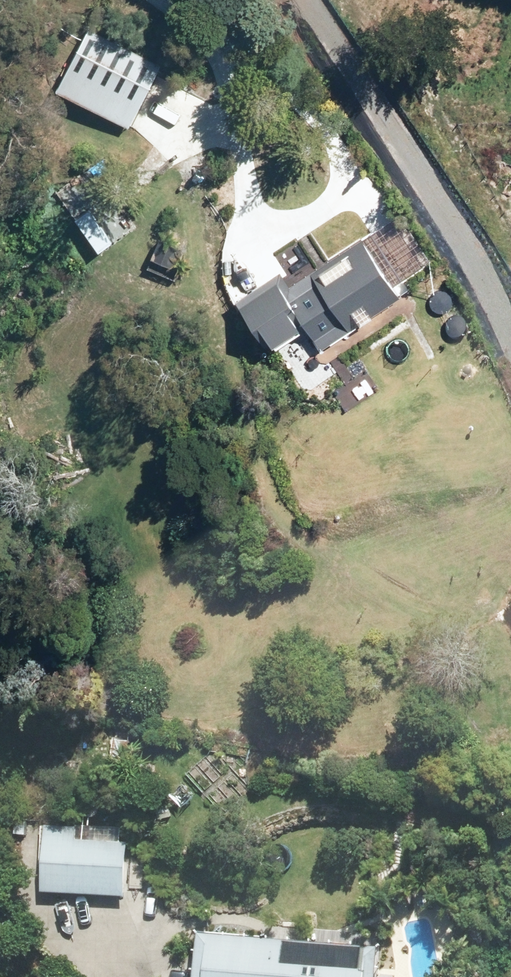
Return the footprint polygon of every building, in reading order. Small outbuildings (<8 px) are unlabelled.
[(160,66),(90,28),(67,71),(137,109),(160,66)] [(86,192),(93,204),(112,193),(105,181),(86,192)] [(165,235),(178,241),(181,234),(168,228),(165,235)] [(150,257),(171,267),(180,247),(160,237),(150,257)] [(319,350),(400,297),(360,237),(288,285),(278,271),(234,301),(265,346),(269,342),(273,348),(304,327),(319,350)] [(115,740),(115,765),(133,764),(133,741),(115,740)] [(21,827),(20,856),(37,856),(38,827),(21,827)] [(41,894),(124,898),(128,832),(45,827),(41,894)] [(456,930),(455,938),(473,942),(474,933),(456,930)] [(364,937),(314,934),(313,946),(199,938),(196,976),(377,976),(379,951),(364,950),(364,937)]
